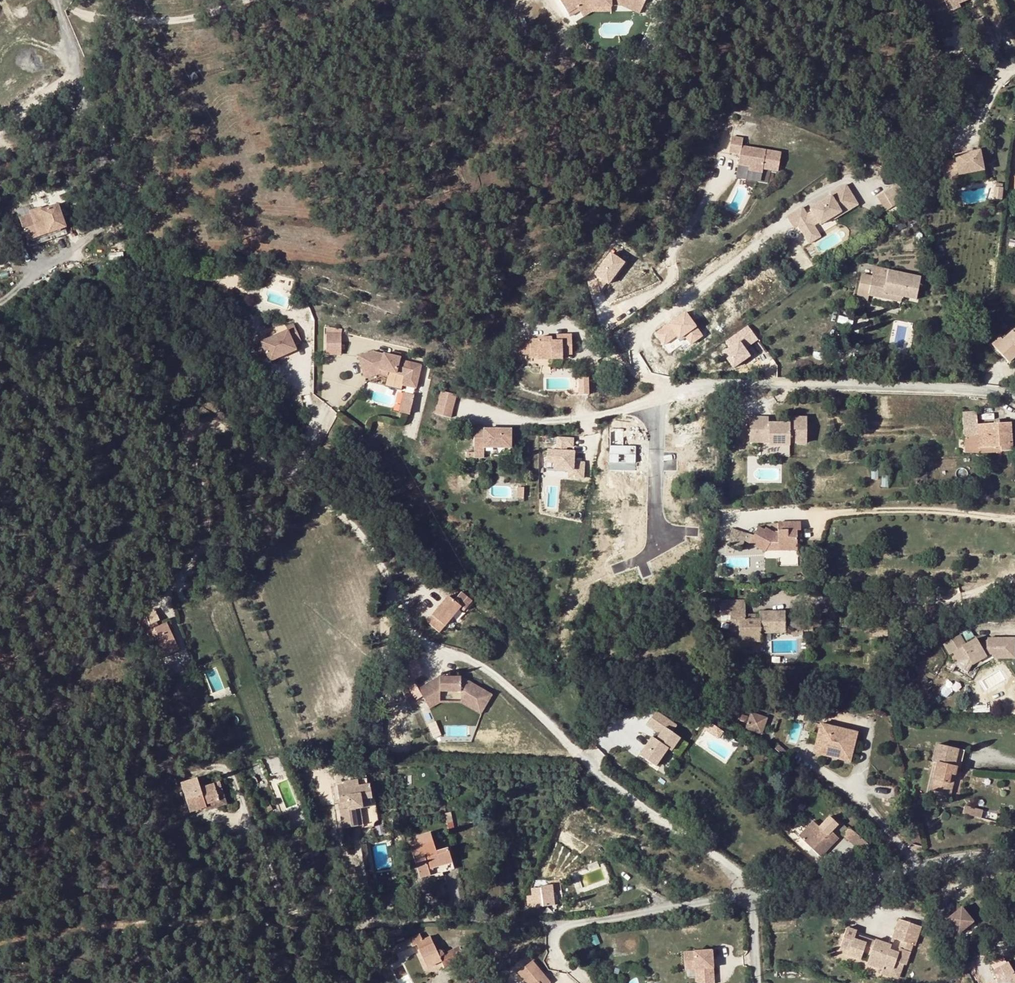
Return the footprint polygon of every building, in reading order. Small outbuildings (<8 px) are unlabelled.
[(568,12),(578,6),(580,9),(581,12),(591,6),(604,5),(604,1),(617,0),(561,0),(568,12)] [(581,12),(583,16),(592,10),(611,10),(611,4),(622,4),(640,12),(646,0),(617,0),(604,1),(604,5),(591,6),(581,12)] [(578,6),(568,12),(570,15),(580,9),(578,6)] [(986,28),(976,33),(982,47),(993,42),(986,28)] [(734,141),(731,157),(741,158),(740,169),(751,171),(750,174),(764,177),(765,173),(780,175),(783,156),(744,150),(745,143),(734,141)] [(982,152),(973,153),(973,156),(968,157),(967,154),(957,156),(958,161),(944,164),(948,183),(962,181),(961,177),(986,172),(982,152)] [(898,184),(884,193),(893,207),(887,212),(890,217),(903,209),(899,204),(907,199),(898,184)] [(675,190),(663,185),(659,193),(672,198),(675,190)] [(809,224),(802,228),(809,240),(820,233),(818,229),(823,226),(824,228),(837,220),(835,217),(836,214),(841,210),(844,216),(851,211),(850,209),(859,203),(849,188),(833,197),(834,199),(814,212),(815,215),(810,218),(807,220),(809,224)] [(893,207),(884,193),(878,197),(887,212),(893,207)] [(837,220),(838,222),(861,207),(859,203),(850,209),(851,211),(844,216),(841,210),(836,214),(835,217),(837,220)] [(21,220),(26,234),(61,213),(59,207),(44,212),(43,209),(32,213),(33,216),(21,220)] [(61,213),(26,234),(29,242),(41,238),(43,244),(54,240),(52,234),(67,229),(61,213)] [(803,213),(790,221),(797,232),(802,228),(809,224),(807,220),(803,213)] [(820,233),(809,240),(814,247),(825,240),(820,233)] [(611,251),(585,288),(599,297),(624,260),(611,251)] [(890,280),(877,277),(875,290),(907,296),(921,299),(925,278),(892,271),(890,280)] [(877,277),(866,275),(862,297),(873,299),(874,294),(875,290),(877,277)] [(907,296),(875,290),(874,294),(906,301),(907,296)] [(286,331),(251,346),(257,361),(266,357),(268,362),(295,351),(292,345),(300,342),(292,324),(284,327),(286,331)] [(1014,357),(1014,334),(1013,331),(1002,341),(1000,339),(992,345),(1009,363),(1014,357)] [(340,334),(325,334),(325,354),(340,354),(340,334)] [(536,359),(551,359),(551,355),(560,355),(570,355),(569,334),(555,334),(555,337),(555,341),(550,342),(550,337),(536,337),(535,339),(528,339),(528,357),(535,357),(536,359)] [(380,353),(364,356),(368,376),(384,373),(393,374),(403,377),(401,385),(414,389),(420,366),(405,363),(406,360),(380,353)] [(589,376),(571,377),(572,393),(589,392),(589,376)] [(441,389),(435,414),(451,418),(458,393),(441,389)] [(412,396),(403,394),(398,413),(408,416),(412,396)] [(1001,452),(1014,451),(1014,441),(1012,441),(1011,423),(978,425),(977,412),(964,413),(965,437),(979,436),(979,449),(1001,448),(1001,452)] [(769,418),(751,418),(751,444),(769,445),(770,442),(791,443),(791,445),(807,445),(807,418),(791,418),(791,424),(769,424),(769,418)] [(510,430),(498,430),(498,434),(493,434),(493,430),(483,430),(483,428),(473,428),(473,449),(483,449),(510,448),(510,430)] [(586,460),(574,459),(575,436),(557,435),(556,448),(548,448),(546,475),(584,478),(586,460)] [(483,449),(473,449),(472,458),(483,459),(483,449)] [(689,464),(675,464),(675,468),(674,468),(674,474),(690,474),(689,464)] [(760,529),(752,545),(766,553),(771,544),(779,544),(779,552),(798,551),(798,531),(786,531),(786,524),(778,523),(779,535),(776,535),(767,530),(766,532),(760,529)] [(802,523),(786,524),(786,531),(798,531),(802,531),(802,523)] [(747,535),(733,531),(728,545),(743,549),(747,535)] [(451,586),(423,621),(435,631),(456,606),(460,610),(468,600),(451,586)] [(785,612),(760,612),(760,619),(746,619),(745,613),(745,601),(721,601),(721,613),(730,613),(731,620),(731,630),(739,630),(739,642),(761,642),(761,634),(785,633),(785,612)] [(462,620),(464,611),(457,609),(454,618),(462,620)] [(146,618),(137,622),(145,639),(150,636),(160,659),(179,649),(166,623),(159,627),(156,622),(160,621),(155,610),(145,615),(146,618)] [(988,655),(991,660),(1013,659),(1013,640),(984,640),(984,646),(980,649),(974,640),(963,646),(957,636),(940,646),(947,657),(951,655),(955,664),(953,668),(964,674),(969,667),(988,655)] [(964,674),(953,668),(949,675),(965,684),(973,671),(991,660),(988,655),(969,667),(964,674)] [(417,688),(427,704),(439,697),(438,690),(459,689),(460,697),(481,708),(490,691),(461,674),(437,676),(417,688)] [(439,697),(427,704),(428,707),(439,701),(439,697)] [(481,708),(460,697),(460,701),(479,711),(481,708)] [(750,709),(745,725),(759,730),(764,714),(750,709)] [(655,712),(646,726),(656,732),(657,733),(658,737),(652,738),(639,756),(655,767),(667,749),(671,752),(679,739),(671,733),(664,728),(669,722),(655,712)] [(742,715),(736,713),(734,719),(740,721),(742,715)] [(820,721),(814,742),(839,749),(838,756),(849,758),(856,729),(820,721)] [(675,726),(669,722),(664,728),(671,733),(675,726)] [(947,780),(952,781),(956,762),(953,762),(956,745),(936,741),(932,759),(937,760),(931,787),(945,790),(947,780)] [(839,749),(814,742),(813,750),(838,756),(839,749)] [(191,812),(205,808),(205,805),(219,801),(214,784),(201,787),(198,778),(182,784),(191,812)] [(343,786),(343,789),(366,786),(364,779),(342,783),(343,786)] [(220,782),(214,784),(219,801),(205,805),(205,808),(206,811),(227,805),(220,782)] [(343,786),(335,787),(338,804),(341,804),(342,811),(340,812),(338,812),(342,830),(361,827),(363,826),(359,810),(361,809),(360,801),(371,799),(368,785),(366,786),(343,789),(343,786)] [(373,798),(371,799),(360,801),(361,809),(359,810),(363,826),(361,827),(361,830),(373,827),(374,824),(377,821),(373,798)] [(982,817),(984,809),(965,804),(963,812),(982,817)] [(830,818),(819,828),(814,821),(799,836),(813,850),(821,857),(839,839),(831,831),(837,825),(830,818)] [(849,842),(856,834),(849,827),(848,829),(844,825),(840,830),(843,834),(842,835),(849,842)] [(856,834),(849,842),(861,853),(868,845),(856,834)] [(421,878),(430,875),(429,869),(452,862),(448,848),(436,852),(433,841),(411,847),(421,878)] [(454,868),(452,862),(429,869),(430,875),(454,868)] [(552,873),(553,880),(563,879),(562,871),(552,873)] [(532,906),(533,909),(541,907),(555,905),(552,885),(541,886),(541,888),(531,889),(532,897),(528,897),(529,906),(532,906)] [(968,915),(948,931),(960,947),(967,942),(966,940),(979,929),(968,915)] [(922,927),(900,920),(893,939),(913,946),(915,947),(922,927)] [(857,931),(847,928),(841,947),(850,950),(848,953),(848,955),(861,959),(863,953),(870,955),(867,964),(883,970),(885,966),(895,969),(898,962),(907,965),(911,953),(899,948),(898,953),(889,950),(891,945),(876,940),(875,941),(874,945),(855,939),(856,935),(857,931)] [(875,941),(856,935),(855,939),(874,945),(875,941)] [(239,936),(233,942),(236,946),(242,939),(239,936)] [(430,936),(416,942),(428,968),(442,961),(445,966),(459,960),(460,962),(470,958),(465,947),(466,945),(465,944),(465,943),(464,943),(463,942),(462,943),(461,944),(460,945),(460,947),(444,954),(443,952),(443,951),(441,950),(440,950),(439,950),(437,950),(430,936)] [(409,939),(394,946),(397,953),(412,946),(409,939)] [(893,939),(891,945),(889,950),(898,953),(899,948),(911,953),(913,946),(893,939)] [(683,952),(684,963),(695,963),(695,966),(698,966),(699,982),(714,982),(712,949),(683,952)] [(992,963),(995,969),(992,970),(999,982),(1014,982),(1014,974),(1008,962),(1006,962),(1003,957),(992,963)] [(519,973),(527,982),(550,982),(551,982),(533,960),(519,973)] [(883,970),(883,973),(902,980),(907,965),(898,962),(895,969),(885,966),(883,970)]
